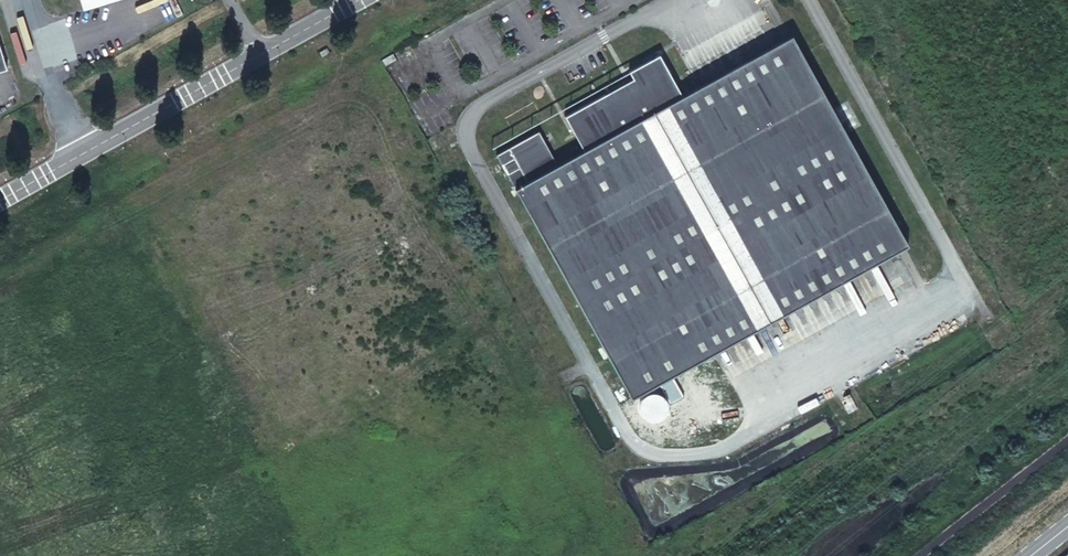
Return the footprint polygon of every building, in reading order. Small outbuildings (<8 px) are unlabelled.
[(83,10),(116,0),(80,0),(83,10)] [(495,153),(643,420),(659,411),(658,409),(657,409),(656,408),(655,408),(654,407),(653,407),(652,406),(651,405),(650,404),(649,403),(649,402),(648,401),(648,400),(648,399),(648,398),(648,397),(648,396),(648,395),(648,394),(648,393),(647,389),(907,244),(791,34),(682,95),(658,53),(628,70),(634,81),(607,96),(605,93),(564,114),(583,149),(557,164),(538,130),(495,153)] [(668,406),(670,403),(671,402),(672,399),(672,398),(672,394),(671,393),(670,390),(669,389),(667,387),(665,386),(663,385),(660,385),(658,385),(655,385),(653,387),(651,388),(649,391),(648,393),(648,394),(648,395),(648,396),(648,397),(648,398),(648,399),(648,400),(648,401),(649,402),(649,403),(650,404),(651,405),(652,406),(653,407),(654,407),(655,408),(656,408),(657,409),(658,409),(659,409),(662,409),(665,408),(668,406)]
